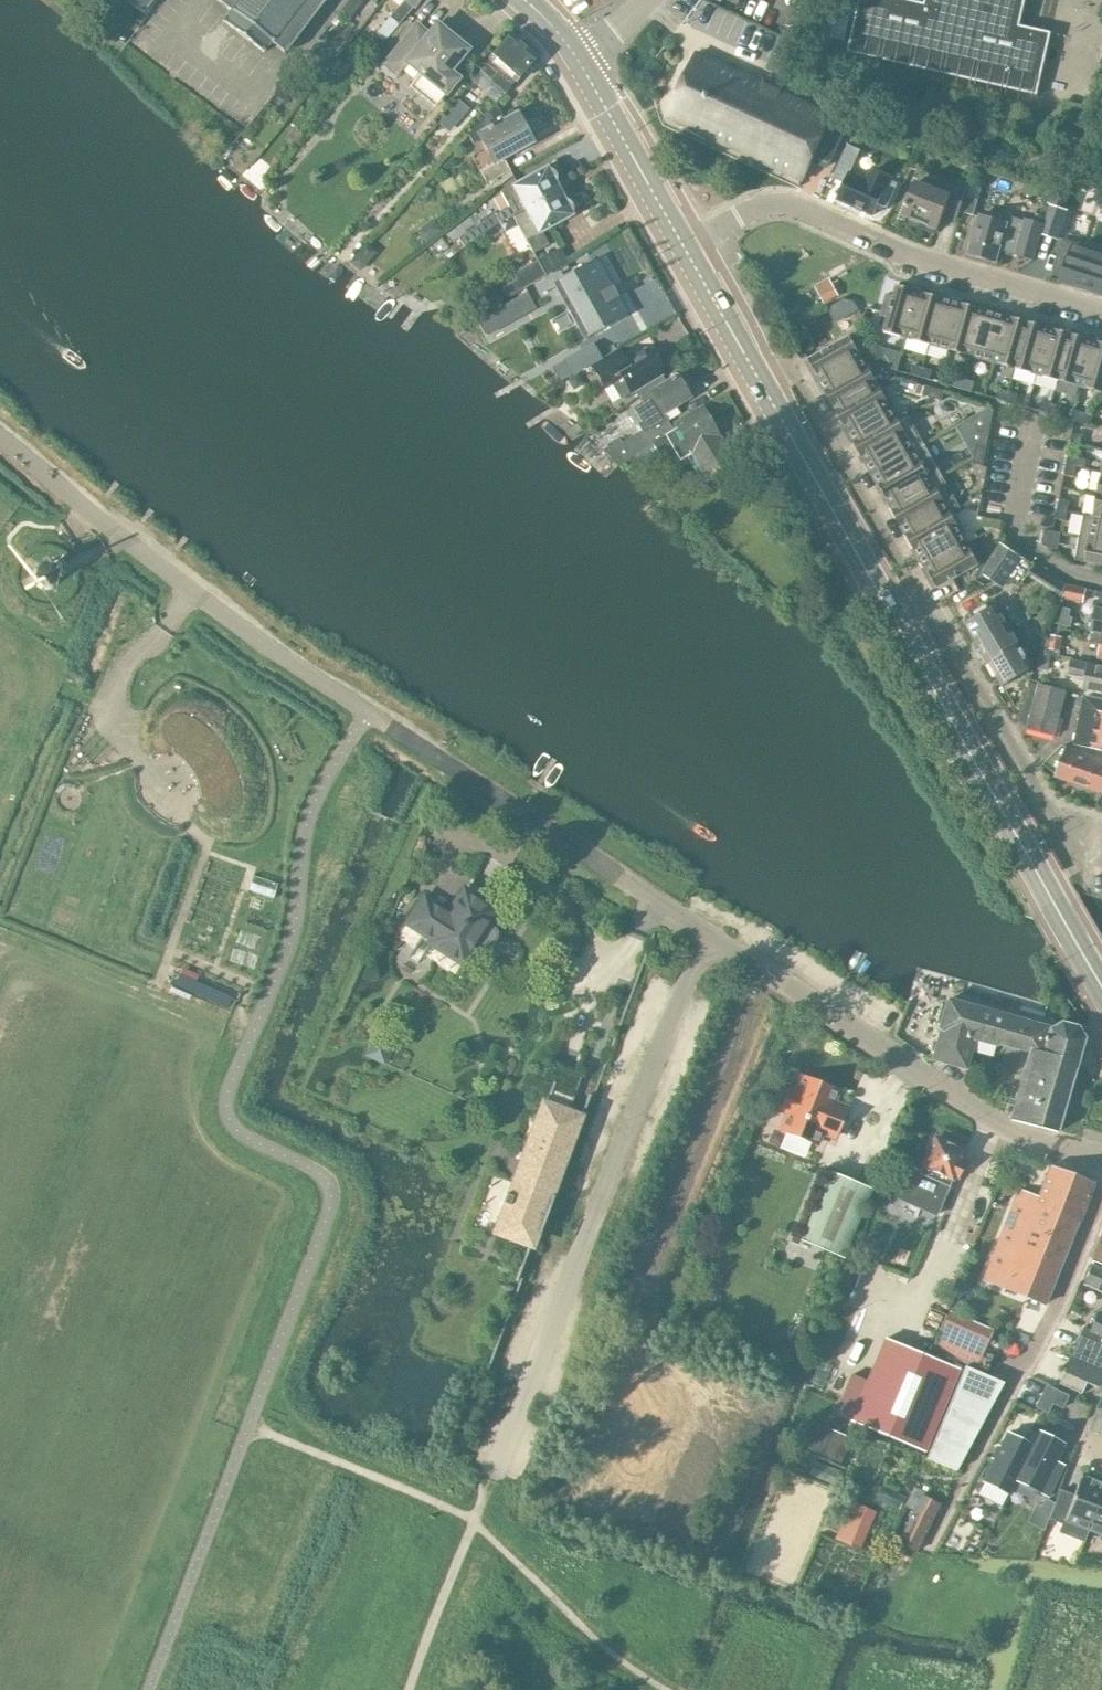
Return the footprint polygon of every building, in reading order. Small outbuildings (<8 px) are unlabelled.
[(141,11),(150,0),(127,0),(141,11)] [(230,10),(223,19),(223,18),(222,20),(263,52),(264,50),(263,50),(269,43),(286,55),(297,40),(298,41),(300,39),(299,38),(308,26),(309,27),(310,25),(309,24),(317,14),(318,15),(320,13),(319,12),(326,3),(327,3),(328,1),(327,0),(216,0),(230,10)] [(362,2),(359,0),(349,0),(331,23),(336,28),(345,16),(349,19),(362,2)] [(420,0),(406,0),(375,35),(383,42),(414,7),(420,0)] [(821,30),(846,36),(851,16),(856,17),(848,52),(1037,96),(1051,33),(1020,26),(1026,0),(925,0),(924,4),(907,0),(860,0),(859,5),(853,4),(854,0),(828,0),(821,30)] [(449,72),(468,50),(447,32),(449,29),(448,28),(442,35),(434,28),(428,35),(416,25),(384,65),(397,76),(407,63),(420,74),(417,77),(417,80),(419,83),(420,87),(422,89),(424,92),(427,94),(430,96),(433,97),(436,98),(439,98),(443,98),(458,79),(449,72)] [(510,88),(537,57),(511,35),(485,67),(510,88)] [(803,181),(833,117),(757,81),(697,54),(667,118),(803,181)] [(458,99),(448,110),(459,119),(469,108),(458,99)] [(504,159),(533,143),(516,113),(492,127),(486,116),(468,135),(473,144),(481,140),(494,164),(481,171),(488,183),(510,171),(504,159)] [(847,146),(838,164),(852,171),(861,152),(847,146)] [(500,224),(559,191),(554,182),(554,180),(555,178),(554,177),(554,175),(553,173),(552,172),(550,171),(548,170),(547,170),(546,168),(501,193),(509,207),(495,215),(500,224)] [(886,208),(897,185),(871,173),(867,183),(850,175),(839,199),(873,215),(878,204),(886,208)] [(961,206),(967,191),(941,181),(936,193),(915,184),(902,217),(939,231),(944,218),(956,223),(963,207),(961,206)] [(1056,186),(1042,235),(1057,239),(1066,211),(1062,210),(1069,189),(1056,186)] [(564,201),(559,191),(500,224),(504,231),(517,224),(533,253),(549,245),(542,231),(572,215),(570,212),(571,212),(571,211),(571,209),(571,207),(570,205),(569,204),(569,203),(567,202),(566,201),(564,201)] [(974,217),(978,201),(967,198),(962,213),(974,217)] [(1033,261),(1044,226),(1026,221),(1026,223),(1009,218),(1007,224),(981,217),(969,254),(996,262),(1000,251),(1033,261)] [(485,232),(479,223),(458,238),(464,246),(485,232)] [(424,228),(417,234),(425,244),(440,232),(436,227),(424,228)] [(1054,274),(1061,276),(1060,281),(1101,295),(1101,253),(1064,241),(1054,274)] [(626,315),(595,259),(555,281),(586,337),(626,315)] [(517,279),(502,288),(508,297),(523,288),(545,275),(535,260),(514,273),(517,279)] [(906,338),(919,292),(912,290),(913,285),(901,282),(900,286),(897,286),(894,296),(888,294),(881,316),(888,318),(885,332),(906,338)] [(928,344),(941,298),(919,292),(906,338),(928,344)] [(950,350),(963,304),(941,298),(928,344),(950,350)] [(843,300),(839,302),(847,316),(857,310),(853,303),(843,300)] [(972,356),(985,310),(963,304),(950,350),(972,356)] [(994,363),(1007,316),(985,310),(972,356),(994,363)] [(1016,369),(1029,322),(1007,316),(994,363),(1016,369)] [(1038,375),(1051,328),(1029,322),(1016,369),(1038,375)] [(1060,381),(1073,335),(1051,328),(1038,375),(1060,381)] [(1081,387),(1094,341),(1073,335),(1060,381),(1081,387)] [(867,365),(851,337),(809,360),(825,389),(867,365)] [(880,347),(876,338),(867,343),(872,352),(880,347)] [(1094,341),(1081,387),(1101,393),(1101,343),(1094,341)] [(591,345),(553,366),(561,381),(572,375),(571,373),(599,358),(591,345)] [(885,356),(880,347),(872,352),(876,361),(885,356)] [(616,349),(590,365),(605,388),(612,384),(621,399),(637,389),(661,374),(660,372),(662,371),(655,359),(652,360),(647,351),(630,362),(629,361),(625,363),(616,349)] [(898,372),(901,362),(891,359),(889,369),(898,372)] [(883,394),(867,365),(825,389),(841,417),(883,394)] [(920,378),(923,368),(913,365),(911,375),(920,378)] [(930,380),(933,371),(923,368),(920,378),(930,380)] [(620,439),(604,449),(617,465),(623,461),(625,460),(678,429),(676,425),(671,428),(666,419),(664,415),(691,399),(677,376),(666,382),(661,374),(637,389),(645,402),(635,408),(646,428),(628,439),(622,443),(620,439)] [(580,384),(575,375),(566,381),(569,387),(575,388),(580,384)] [(963,390),(965,380),(956,377),(953,387),(963,390)] [(972,393),(975,383),(965,380),(963,390),(972,393)] [(933,399),(935,389),(926,386),(923,396),(933,399)] [(942,401),(945,391),(935,389),(933,399),(942,401)] [(1006,402),(1009,392),(999,389),(997,399),(1006,402)] [(1016,405),(1019,395),(1009,392),(1006,402),(1016,405)] [(857,446),(908,417),(906,413),(897,419),(883,394),(841,417),(857,446)] [(1050,414),(1052,404),(1043,402),(1040,411),(1050,414)] [(1059,417),(1062,407),(1052,404),(1050,414),(1059,417)] [(675,424),(676,425),(678,429),(625,460),(630,467),(639,462),(640,463),(658,453),(658,454),(673,446),(680,459),(697,450),(711,472),(732,460),(718,437),(719,436),(703,408),(675,424)] [(1081,423),(1084,413),(1074,410),(1071,420),(1081,423)] [(1091,425),(1093,416),(1084,413),(1081,423),(1091,425)] [(873,474),(924,445),(908,417),(857,446),(873,474)] [(1080,446),(1082,436),(1072,434),(1070,444),(1080,446)] [(889,503),(940,474),(924,445),(873,474),(889,503)] [(986,457),(987,447),(977,445),(976,455),(986,457)] [(984,466),(986,457),(976,455),(974,465),(984,466)] [(1076,468),(1078,458),(1068,456),(1066,466),(1076,468)] [(1074,477),(1076,468),(1066,466),(1064,475),(1074,477)] [(905,531),(956,502),(940,474),(889,503),(905,531)] [(1099,495),(1095,516),(1085,514),(1085,515),(1101,519),(1101,496),(1099,495)] [(1068,511),(1070,501),(1060,499),(1058,509),(1068,511)] [(963,536),(951,514),(960,508),(956,502),(905,531),(921,560),(963,536)] [(1066,521),(1068,511),(1058,509),(1056,519),(1066,521)] [(1085,515),(1080,538),(1101,542),(1101,519),(1085,515)] [(991,530),(993,519),(983,518),(981,528),(991,530)] [(1001,531),(1003,521),(993,519),(991,530),(1001,531)] [(1062,543),(1064,534),(1054,532),(1052,542),(1062,543)] [(979,564),(963,536),(921,560),(937,588),(979,564)] [(1080,538),(1076,560),(1101,565),(1101,542),(1080,538)] [(1011,583),(1027,561),(1001,544),(976,581),(984,586),(990,576),(1004,585),(1008,581),(1011,583)] [(31,572),(31,575),(31,577),(32,580),(33,582),(34,584),(36,586),(38,587),(40,588),(43,589),(45,589),(48,589),(50,588),(52,587),(54,586),(56,584),(58,582),(59,580),(60,578),(60,575),(60,573),(59,570),(58,568),(57,566),(55,564),(53,562),(51,561),(48,561),(46,560),(43,561),(41,561),(39,562),(36,564),(35,566),(33,568),(32,570),(31,572)] [(1085,587),(1066,582),(1063,596),(1082,601),(1085,587)] [(1095,588),(1094,594),(1099,595),(1092,629),(1101,630),(1101,590),(1095,588)] [(1007,624),(993,599),(971,612),(975,619),(968,623),(978,641),(1007,624)] [(1019,645),(1007,624),(978,641),(979,642),(981,649),(985,654),(990,662),(1019,645)] [(1092,629),(1089,641),(1101,643),(1099,656),(1101,657),(1101,630),(1092,629)] [(1059,649),(1061,636),(1052,634),(1049,647),(1059,649)] [(1030,670),(1031,664),(1019,645),(990,662),(991,663),(993,670),(998,675),(1003,685),(1030,670)] [(1040,652),(1038,667),(1047,669),(1050,654),(1040,652)] [(1069,662),(1067,677),(1084,680),(1082,691),(1101,695),(1101,668),(1069,662)] [(1037,688),(1028,733),(1055,739),(1064,694),(1037,688)] [(1084,698),(1078,728),(1101,732),(1101,701),(1084,698)] [(161,728),(161,735),(163,741),(167,747),(170,749),(168,752),(169,752),(171,750),(179,755),(186,762),(193,770),(193,771),(198,780),(201,790),(202,799),(200,799),(200,801),(203,801),(203,804),(206,810),(211,815),(217,817),(224,818),(231,816),(236,812),(239,807),(241,802),(241,796),(240,786),(238,776),(233,761),(225,748),(215,736),(206,727),(196,719),(184,714),(179,713),(174,714),(168,717),(164,722),(161,728)] [(1078,728),(1075,747),(1101,752),(1101,732),(1078,728)] [(1063,749),(1046,763),(1058,767),(1055,777),(1101,794),(1101,761),(1063,749)] [(424,895),(406,923),(431,939),(430,942),(431,943),(433,940),(433,941),(441,939),(442,938),(467,955),(471,949),(478,953),(484,954),(488,951),(497,937),(498,931),(495,927),(488,923),(496,910),(495,910),(465,890),(464,890),(450,911),(447,910),(448,909),(430,897),(429,898),(424,895)] [(942,1031),(933,1061),(966,1071),(975,1042),(1005,1050),(1000,1067),(1024,1075),(1011,1121),(1057,1133),(1059,1128),(1084,1039),(1077,1028),(1060,1023),(1050,1031),(948,1001),(940,1031),(942,1031)] [(505,1194),(501,1203),(507,1205),(502,1218),(534,1229),(515,1279),(517,1280),(536,1230),(537,1231),(537,1232),(540,1233),(553,1196),(550,1195),(550,1196),(548,1195),(566,1148),(569,1150),(590,1095),(588,1094),(579,1118),(577,1118),(578,1113),(577,1113),(575,1116),(567,1113),(582,1072),(548,1059),(537,1087),(549,1091),(510,1196),(505,1194)] [(806,1122),(822,1086),(802,1078),(795,1095),(788,1093),(787,1095),(783,1097),(780,1105),(782,1109),(781,1112),(788,1114),(781,1131),(799,1139),(799,1138),(795,1136),(802,1121),(806,1122)] [(836,1139),(847,1110),(833,1104),(838,1092),(822,1086),(806,1122),(802,1121),(795,1136),(799,1138),(799,1139),(817,1146),(822,1133),(836,1139)] [(905,1163),(892,1193),(934,1211),(946,1182),(951,1172),(955,1174),(962,1158),(960,1157),(964,1147),(933,1133),(918,1168),(905,1163)] [(1077,1220),(1092,1180),(1049,1163),(1037,1195),(1017,1187),(981,1277),(1043,1302),(1075,1220),(1077,1220)] [(844,1258),(872,1190),(830,1173),(802,1242),(844,1258)] [(1092,1260),(1101,1264),(1101,1231),(1092,1260)] [(1091,1264),(1083,1283),(1101,1292),(1101,1269),(1091,1264)] [(1101,1375),(1101,1315),(1096,1312),(1089,1330),(1082,1327),(1063,1371),(1097,1386),(1101,1375)] [(884,1338),(850,1421),(924,1452),(958,1369),(884,1338)] [(1003,1382),(1001,1381),(1000,1383),(965,1369),(966,1366),(964,1365),(926,1458),(956,1470),(1003,1382)] [(1058,1383),(1081,1393),(1086,1381),(1063,1371),(1058,1383)] [(1007,1433),(983,1480),(1007,1492),(1038,1431),(1037,1431),(1030,1445),(1007,1433)] [(1038,1431),(1007,1492),(1008,1493),(1015,1479),(1048,1496),(1063,1466),(1054,1462),(1063,1444),(1038,1431)] [(1080,1475),(1072,1495),(1059,1490),(1049,1518),(1064,1523),(1060,1532),(1083,1541),(1088,1529),(1087,1529),(1101,1489),(1101,1484),(1080,1475)] [(934,1501),(936,1498),(913,1486),(903,1506),(913,1511),(897,1542),(915,1551),(939,1504),(934,1501)] [(1087,1529),(1088,1529),(1101,1534),(1101,1489),(1087,1529)] [(1044,1498),(1040,1506),(1048,1510),(1052,1502),(1044,1498)] [(856,1504),(840,1541),(859,1549),(875,1512),(856,1504)]
